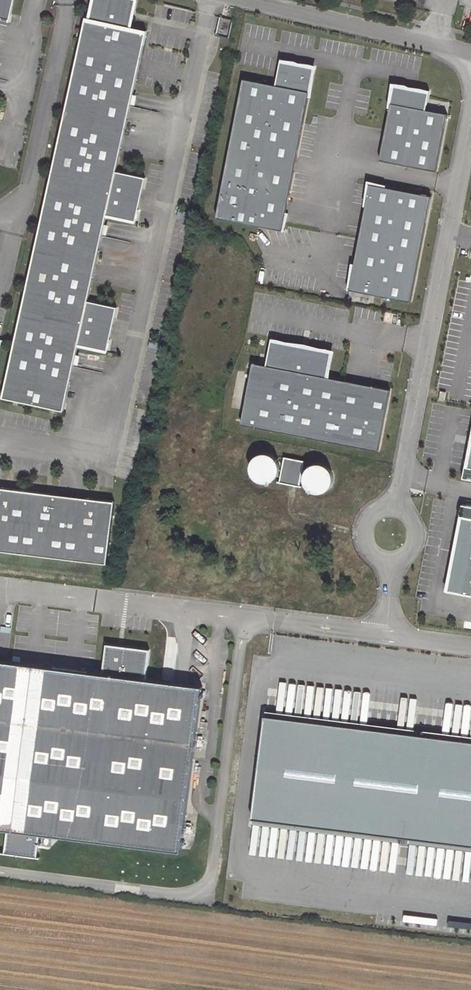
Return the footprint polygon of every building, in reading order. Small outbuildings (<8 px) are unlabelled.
[(9,20),(13,0),(0,0),(0,18),(9,20)] [(5,397),(67,410),(80,344),(110,350),(112,338),(111,337),(117,306),(89,300),(107,214),(137,220),(139,208),(138,208),(144,176),(116,170),(145,32),(128,28),(134,0),(90,0),(86,18),(84,17),(5,397)] [(242,78),(216,218),(284,231),(284,230),(283,229),(284,224),(314,67),(281,61),(281,59),(280,58),(275,85),(242,78)] [(437,170),(447,113),(426,109),(430,90),(428,89),(428,91),(394,85),(380,160),(437,170)] [(432,196),(370,184),(360,239),(350,289),(348,288),(348,289),(411,302),(432,196)] [(327,378),(332,352),(272,341),(273,339),(271,339),(266,366),(253,364),(241,426),(379,452),(391,390),(327,378)] [(252,464),(252,469),(253,475),(258,480),(263,483),(270,482),(275,479),(279,474),(280,468),(279,461),(275,457),(269,454),(263,454),(258,456),(255,459),(252,464)] [(305,480),(307,486),(311,490),(317,493),(323,492),(328,490),(332,485),(334,479),(333,474),(330,469),(326,465),(320,464),(315,465),(309,468),(306,474),(305,480)] [(0,487),(0,551),(108,564),(116,502),(0,487)] [(461,516),(447,591),(470,596),(470,518),(461,516)] [(8,830),(5,854),(38,858),(41,834),(182,852),(203,686),(147,679),(151,649),(107,644),(103,674),(0,660),(0,829),(8,830)] [(264,715),(250,822),(470,849),(470,741),(264,715)]
